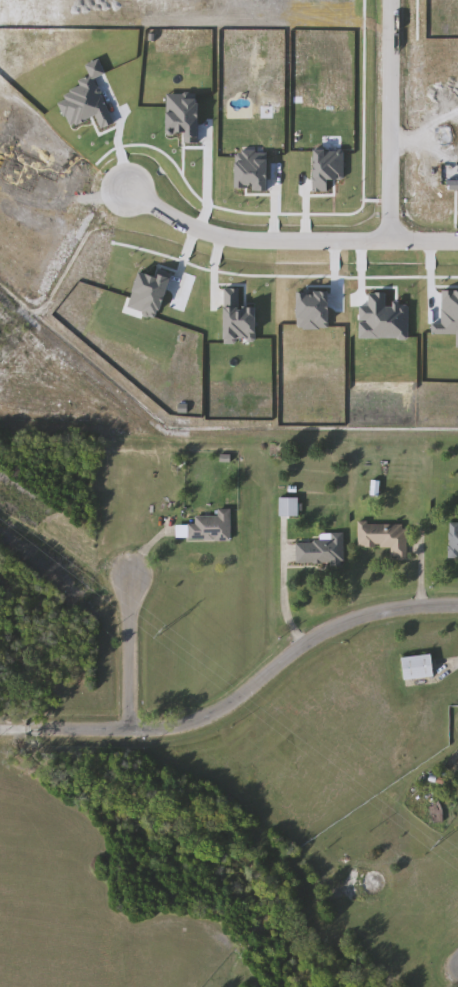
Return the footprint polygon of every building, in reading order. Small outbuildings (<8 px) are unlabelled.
[(299,498),(299,516),(280,516),(280,498),(299,498)] [(189,523),(196,523),(196,516),(218,516),(218,509),(232,509),(232,541),(189,541),(189,523)] [(449,522),(457,522),(457,556),(449,556),(449,522)] [(359,547),(359,523),(408,523),(408,558),(391,558),(391,547),(359,547)] [(344,564),(296,564),(296,540),(330,540),(330,533),(344,533),(344,564)] [(405,680),(403,657),(433,655),(435,677),(405,680)] [(441,814),(433,815),(433,806),(441,805),(441,814)]
